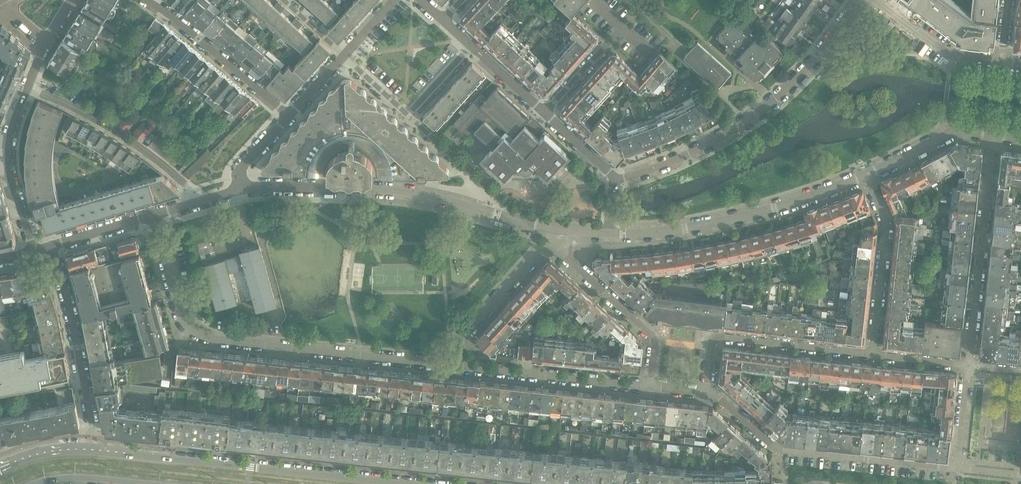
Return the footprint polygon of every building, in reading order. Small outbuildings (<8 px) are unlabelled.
[(103,0),(87,0),(83,6),(84,7),(83,8),(104,20),(104,19),(105,19),(107,15),(111,16),(113,16),(116,12),(116,9),(112,7),(113,6),(103,0)] [(175,6),(183,13),(193,0),(181,0),(175,6)] [(194,22),(211,2),(208,0),(196,0),(184,14),(186,15),(194,22)] [(259,12),(269,1),(268,0),(254,0),(250,3),(259,12)] [(310,7),(320,16),(330,5),(324,1),(325,0),(316,0),(310,7)] [(377,0),(356,0),(327,31),(338,41),(339,42),(377,0)] [(476,1),(492,16),(499,8),(491,0),(477,0),(476,1)] [(572,16),(573,15),(586,0),(554,0),(572,16)] [(795,8),(792,12),(806,22),(811,14),(793,0),(791,4),(790,4),(795,8)] [(811,14),(817,7),(807,0),(793,0),(811,14)] [(917,6),(915,8),(916,9),(956,38),(956,41),(993,46),(994,46),(994,41),(999,0),(975,0),(974,17),(973,18),(972,18),(948,0),(909,0),(917,6)] [(274,6),(269,1),(259,12),(268,20),(282,4),(279,1),(274,6)] [(469,9),(485,23),(492,16),(476,1),(469,9)] [(211,2),(194,22),(203,30),(217,14),(220,10),(211,2)] [(268,20),(277,28),(287,17),(281,12),(286,7),(282,4),(268,20)] [(330,5),(320,16),(329,25),(343,9),(340,6),(335,10),(330,5)] [(782,15),(801,29),(806,22),(792,12),(787,8),(782,15)] [(482,26),(485,23),(469,9),(461,17),(461,21),(485,42),(491,35),(482,26)] [(73,22),(94,35),(102,22),(81,10),(78,15),(73,22)] [(218,15),(217,14),(203,30),(212,37),(226,22),(230,18),(221,10),(218,15)] [(512,18),(516,22),(522,17),(517,12),(512,18)] [(573,15),(572,16),(566,23),(574,30),(571,32),(571,33),(576,37),(586,26),(573,15)] [(782,15),(777,22),(795,36),(801,29),(782,15)] [(277,28),(286,36),(300,20),(296,17),(292,22),(287,17),(277,28)] [(753,74),(760,81),(785,53),(767,36),(762,41),(751,32),(753,30),(741,20),(740,21),(734,17),(716,37),(726,47),(725,49),(728,52),(730,50),(738,57),(743,62),(741,64),(747,69),(745,71),(751,76),(753,74)] [(226,22),(212,37),(221,45),(235,30),(239,26),(230,18),(226,22)] [(756,25),(761,29),(766,22),(761,18),(756,25)] [(149,28),(157,34),(165,25),(164,24),(156,19),(149,28)] [(300,20),(286,36),(295,44),(304,33),(299,28),(303,24),(300,20)] [(94,35),(73,22),(65,35),(92,51),(96,50),(98,45),(97,42),(92,39),(94,35)] [(103,28),(116,36),(120,30),(106,22),(103,28)] [(795,36),(777,22),(775,25),(769,32),(776,37),(778,35),(789,44),(795,36)] [(501,24),(491,35),(485,42),(492,49),(509,31),(509,30),(506,27),(505,28),(501,24)] [(145,48),(153,55),(173,32),(165,25),(157,34),(145,48)] [(0,27),(0,43),(5,52),(17,38),(3,26),(0,27)] [(586,26),(576,37),(590,49),(597,40),(597,37),(586,26)] [(225,48),(231,53),(245,38),(235,30),(221,45),(223,46),(225,48)] [(513,35),(509,31),(492,49),(500,56),(517,38),(517,37),(514,34),(513,35)] [(173,32),(153,55),(162,63),(167,56),(169,58),(184,40),(173,32)] [(304,33),(295,44),(304,52),(318,37),(314,34),(310,38),(304,33)] [(590,49),(576,37),(571,33),(568,37),(567,36),(564,40),(583,57),(590,49)] [(248,35),(245,38),(231,53),(240,61),(254,46),(258,42),(249,34),(248,35)] [(5,52),(27,61),(30,56),(29,56),(32,51),(17,38),(5,52)] [(500,56),(507,63),(524,45),(524,44),(522,41),(521,42),(517,38),(500,56)] [(57,50),(79,64),(82,57),(86,57),(87,54),(82,50),(64,39),(63,39),(60,44),(59,47),(58,48),(57,50)] [(294,67),(306,78),(331,51),(331,50),(331,49),(320,39),(294,67)] [(195,50),(184,40),(169,58),(167,56),(162,63),(163,63),(162,64),(169,69),(175,62),(180,67),(195,50)] [(557,48),(576,64),(583,57),(564,40),(561,45),(560,44),(557,48)] [(685,56),(720,87),(733,73),(698,42),(685,56)] [(254,46),(240,61),(249,69),(266,51),(258,44),(255,47),(254,46)] [(515,70),(532,52),(532,51),(529,48),(528,49),(524,45),(507,63),(515,70)] [(556,61),(569,72),(576,64),(557,48),(553,53),(553,52),(550,55),(556,61)] [(50,63),(47,67),(70,77),(79,64),(57,50),(56,52),(54,54),(54,55),(52,58),(49,63),(50,63)] [(205,58),(195,50),(180,67),(181,68),(178,72),(178,75),(181,78),(184,77),(188,80),(191,76),(190,75),(205,58)] [(267,52),(266,51),(249,69),(259,77),(259,76),(273,62),(274,62),(277,58),(268,50),(267,52)] [(5,52),(0,58),(0,64),(22,73),(25,66),(27,61),(5,52)] [(532,52),(515,70),(523,77),(539,59),(540,58),(537,55),(536,56),(532,52)] [(654,60),(672,75),(678,68),(661,53),(654,60)] [(608,59),(625,75),(632,68),(616,54),(612,54),(608,59)] [(205,58),(190,75),(191,76),(200,84),(215,67),(205,58)] [(523,77),(530,84),(546,66),(547,65),(544,62),(544,63),(539,59),(523,77)] [(601,66),(619,82),(624,76),(625,75),(608,59),(601,66)] [(672,75),(654,60),(648,67),(665,83),(672,75)] [(549,69),(561,80),(569,72),(556,61),(549,69)] [(273,62),(259,76),(268,85),(282,69),(274,62),(273,62)] [(423,117),(437,130),(487,76),(473,63),(423,117)] [(17,85),(22,73),(0,64),(0,78),(17,85)] [(282,69),(268,85),(286,100),(306,78),(294,67),(293,68),(289,65),(284,71),(282,69)] [(546,66),(530,84),(543,96),(547,96),(561,80),(549,69),(546,66)] [(619,82),(601,66),(594,73),(612,90),(619,82)] [(210,92),(225,75),(215,67),(200,84),(201,84),(196,91),(202,96),(205,92),(206,93),(208,90),(210,92)] [(665,83),(648,67),(641,74),(652,85),(658,90),(665,83)] [(633,84),(627,91),(630,94),(632,96),(638,88),(644,94),(652,85),(641,74),(640,76),(632,68),(625,75),(624,76),(633,84)] [(612,90),(594,73),(588,81),(605,97),(612,90)] [(225,75),(210,92),(206,97),(216,106),(220,100),(235,83),(225,75)] [(12,97),(17,85),(0,78),(0,92),(12,97)] [(333,175),(336,176),(341,177),(344,177),(347,177),(352,178),(359,178),(363,177),(367,177),(373,176),(425,178),(426,177),(427,177),(428,176),(428,175),(428,174),(447,174),(448,173),(449,173),(449,172),(449,171),(449,170),(448,169),(439,161),(439,159),(439,158),(438,157),(437,156),(436,155),(434,155),(433,155),(429,151),(429,150),(428,149),(428,148),(427,147),(426,146),(425,146),(424,146),(423,146),(418,142),(418,141),(418,139),(418,138),(417,138),(416,137),(415,137),(414,136),(413,136),(408,132),(408,131),(408,130),(407,129),(407,128),(406,127),(405,127),(403,127),(402,127),(398,122),(398,121),(397,120),(397,119),(396,119),(395,118),(394,117),(393,117),(392,117),(389,115),(388,113),(388,112),(387,110),(385,109),(384,108),(383,107),(381,107),(379,106),(380,106),(377,103),(377,102),(377,101),(376,101),(376,100),(375,99),(374,99),(373,98),(372,98),(371,98),(366,94),(366,93),(366,92),(366,91),(365,90),(364,89),(363,89),(362,89),(361,89),(352,81),(351,80),(350,79),(348,79),(347,79),(345,79),(344,80),(343,80),(342,81),(334,90),(333,90),(332,90),(331,91),(330,92),(329,93),(328,95),(329,96),(324,100),(323,100),(322,101),(321,101),(320,102),(320,103),(319,104),(319,105),(319,106),(315,111),(314,111),(313,111),(312,111),(311,112),(310,113),(310,114),(310,115),(310,116),(305,121),(304,121),(303,121),(302,122),(301,123),(300,124),(300,126),(300,127),(296,132),(295,131),(294,132),(293,132),(292,133),(291,134),(291,135),(291,136),(291,137),(286,142),(285,142),(284,142),(283,143),(282,143),(282,144),(281,145),(281,146),(281,147),(277,152),(276,152),(275,152),(274,153),(273,154),(272,155),(272,157),(272,158),(263,167),(263,168),(262,169),(263,170),(263,171),(264,171),(265,172),(284,171),(284,172),(285,172),(286,172),(286,173),(329,174),(333,175)] [(581,89),(599,105),(605,97),(588,81),(581,89)] [(238,104),(248,94),(235,83),(220,100),(227,106),(225,109),(228,112),(230,109),(236,103),(238,104)] [(673,84),(665,93),(668,96),(676,87),(673,84)] [(479,96),(454,124),(459,129),(460,129),(466,136),(467,136),(469,138),(475,131),(485,120),(499,132),(504,127),(512,135),(520,126),(530,116),(515,102),(498,86),(497,87),(487,98),(482,94),(479,97),(479,96)] [(581,89),(574,96),(592,112),(599,105),(581,89)] [(678,91),(677,90),(676,90),(670,97),(672,101),(679,93),(678,91)] [(630,94),(627,91),(626,91),(621,96),(625,100),(630,94)] [(7,109),(9,104),(12,97),(0,92),(0,106),(7,109)] [(693,97),(706,119),(715,114),(703,94),(702,92),(693,97)] [(248,94),(238,104),(226,116),(232,121),(254,99),(248,94)] [(592,112),(574,96),(567,103),(585,119),(592,112)] [(706,119),(693,97),(684,102),(696,125),(706,119)] [(29,129),(27,144),(26,160),(27,175),(29,190),(33,205),(35,204),(37,209),(38,213),(42,212),(47,229),(57,226),(58,229),(78,223),(127,209),(131,207),(137,206),(179,193),(180,189),(163,174),(61,205),(59,197),(56,184),(54,172),(53,160),(54,147),(56,135),(59,123),(64,111),(39,100),(33,115),(29,129)] [(684,102),(675,107),(686,130),(696,125),(684,102)] [(562,113),(585,135),(593,126),(585,119),(567,103),(562,109),(562,113)] [(674,106),(666,111),(677,134),(686,130),(675,107),(674,106)] [(656,116),(666,139),(677,134),(666,111),(656,116)] [(117,124),(122,128),(130,118),(126,114),(117,124)] [(666,139),(656,116),(647,119),(656,143),(666,139)] [(77,137),(84,122),(74,117),(66,132),(73,135),(71,140),(74,142),(77,137)] [(594,142),(605,130),(610,124),(603,117),(594,127),(593,126),(585,135),(594,142)] [(130,118),(122,128),(126,132),(135,121),(130,118)] [(637,123),(646,147),(656,143),(647,119),(637,123)] [(485,120),(475,131),(493,148),(484,158),(505,178),(508,175),(513,169),(519,174),(521,172),(522,172),(523,173),(524,174),(525,174),(526,174),(527,174),(528,174),(529,173),(530,173),(531,172),(532,172),(534,174),(539,168),(546,174),(548,176),(566,157),(568,155),(551,140),(549,138),(545,134),(543,137),(540,139),(525,125),(514,137),(510,140),(505,135),(503,137),(485,120)] [(93,127),(84,122),(77,137),(82,140),(80,145),(83,147),(86,142),(94,127),(93,127)] [(134,133),(138,137),(147,127),(142,123),(134,133)] [(627,127),(635,151),(646,147),(637,123),(636,123),(627,127)] [(621,139),(625,154),(635,151),(627,127),(627,126),(618,129),(621,139)] [(103,132),(94,127),(86,142),(91,145),(88,150),(92,152),(95,147),(103,132)] [(147,127),(138,137),(143,141),(151,131),(147,127)] [(605,130),(594,142),(603,151),(614,139),(605,130)] [(95,147),(100,151),(97,156),(101,158),(104,153),(103,153),(112,138),(103,132),(95,147)] [(149,145),(154,149),(162,139),(157,135),(149,145)] [(103,153),(104,153),(109,156),(106,161),(109,163),(112,158),(122,144),(121,144),(112,138),(103,153)] [(154,149),(159,153),(167,143),(162,139),(154,149)] [(625,154),(621,139),(616,141),(614,139),(603,151),(617,164),(625,154)] [(159,153),(165,157),(172,147),(167,143),(159,153)] [(130,150),(122,144),(112,158),(109,163),(118,169),(121,164),(131,150),(130,150)] [(964,173),(964,175),(979,177),(981,152),(982,149),(955,145),(951,148),(961,168),(964,173)] [(165,157),(170,161),(178,151),(172,147),(165,157)] [(941,153),(951,170),(956,167),(958,170),(961,168),(951,148),(941,153)] [(208,149),(183,173),(189,179),(213,155),(208,149)] [(121,164),(126,168),(123,173),(126,175),(140,157),(139,156),(131,150),(121,164)] [(178,151),(170,161),(175,165),(177,162),(183,155),(178,151)] [(196,156),(192,152),(177,167),(181,171),(196,156)] [(1020,180),(1020,154),(1005,152),(1002,154),(998,183),(1010,185),(1020,186),(1020,180)] [(941,153),(932,158),(943,178),(946,176),(945,173),(951,170),(941,153)] [(932,158),(922,163),(932,181),(933,183),(943,178),(932,158)] [(912,169),(921,186),(923,190),(925,191),(926,190),(928,190),(929,188),(929,187),(932,186),(931,182),(932,181),(922,163),(922,164),(912,169)] [(903,174),(911,191),(921,186),(912,169),(903,174)] [(911,191),(903,174),(893,178),(900,196),(911,191)] [(979,177),(964,175),(963,182),(959,182),(958,186),(978,188),(979,177)] [(886,195),(895,217),(900,215),(908,216),(904,206),(897,209),(893,199),(900,196),(893,178),(892,178),(881,183),(885,195),(886,195)] [(1010,185),(998,183),(997,201),(1012,203),(1013,197),(1009,196),(1010,185)] [(955,196),(977,198),(978,188),(958,186),(956,186),(955,196)] [(851,195),(859,215),(866,212),(868,216),(872,214),(871,210),(868,204),(863,191),(851,195)] [(859,215),(851,195),(851,196),(850,197),(849,196),(845,198),(845,199),(840,201),(847,221),(859,215)] [(954,207),(976,209),(977,198),(955,196),(954,207)] [(8,211),(6,204),(5,200),(0,201),(0,212),(8,211)] [(829,204),(837,225),(847,221),(840,201),(839,201),(838,201),(834,202),(833,203),(829,204)] [(1020,214),(1020,210),(1017,209),(1018,203),(1012,203),(997,201),(995,211),(1020,214)] [(818,208),(826,229),(837,225),(829,204),(828,205),(827,205),(823,206),(822,207),(818,208)] [(954,207),(953,217),(975,219),(976,209),(954,207)] [(805,216),(806,220),(812,238),(817,237),(815,233),(826,229),(818,208),(818,209),(818,208),(808,211),(809,215),(805,216)] [(17,241),(8,211),(0,212),(0,245),(17,241)] [(994,221),(1016,223),(1016,218),(1020,218),(1020,214),(995,211),(994,221)] [(897,225),(927,228),(927,223),(919,223),(920,217),(908,216),(900,215),(895,217),(897,222),(897,225)] [(952,227),(973,229),(975,219),(953,217),(952,227)] [(796,223),(795,224),(802,244),(809,242),(808,239),(812,238),(806,220),(802,222),(801,221),(797,222),(796,223)] [(994,221),(993,231),(1020,234),(1020,230),(1015,229),(1016,223),(994,221)] [(863,228),(865,233),(868,232),(876,233),(877,226),(876,223),(863,228)] [(802,244),(795,224),(794,224),(793,224),(789,225),(788,226),(784,227),(790,248),(794,247),(802,244)] [(896,234),(918,237),(918,231),(926,232),(927,228),(897,225),(897,229),(896,234)] [(773,230),(778,251),(790,248),(784,227),(779,229),(778,228),(774,229),(773,230)] [(973,229),(952,227),(951,237),(972,240),(973,229)] [(761,234),(766,252),(770,251),(770,254),(778,251),(773,230),(771,231),(770,230),(766,231),(765,232),(761,234)] [(1013,243),(1014,238),(1020,239),(1020,234),(993,231),(992,241),(1013,243)] [(860,243),(875,244),(876,233),(868,232),(865,233),(861,235),(860,243)] [(750,237),(755,258),(767,255),(766,252),(761,234),(756,235),(755,234),(751,235),(750,237)] [(895,245),(924,248),(925,243),(917,242),(918,237),(896,234),(895,245)] [(116,243),(119,256),(139,251),(135,237),(116,243)] [(738,239),(742,258),(746,257),(747,260),(755,258),(750,237),(748,237),(747,237),(743,238),(742,238),(738,239)] [(949,248),(971,250),(972,240),(951,237),(949,248)] [(727,242),(731,263),(739,261),(739,258),(742,258),(738,239),(733,241),(732,240),(728,241),(727,242)] [(875,244),(860,243),(846,241),(845,245),(853,246),(853,252),(874,254),(875,244)] [(991,251),(1020,254),(1020,250),(1013,249),(1013,243),(992,241),(991,251)] [(731,263),(727,242),(725,242),(724,242),(720,243),(719,244),(715,245),(719,266),(731,263)] [(83,267),(90,265),(110,259),(106,245),(95,248),(95,249),(68,257),(70,264),(72,270),(83,267)] [(704,247),(703,247),(707,268),(715,266),(719,266),(715,245),(710,246),(709,245),(705,246),(704,247)] [(895,245),(894,254),(916,257),(916,251),(924,252),(924,248),(895,245)] [(258,310),(259,312),(260,312),(259,309),(262,309),(262,310),(275,307),(275,305),(276,305),(260,246),(243,250),(242,248),(241,249),(243,255),(226,260),(226,259),(224,260),(224,258),(217,260),(218,262),(205,265),(216,302),(214,302),(215,306),(216,306),(217,309),(237,303),(236,300),(237,300),(237,299),(236,297),(237,297),(236,296),(235,296),(228,273),(232,272),(232,271),(246,267),(258,310)] [(696,248),(691,249),(694,267),(699,266),(699,269),(707,268),(703,247),(702,247),(700,246),(697,247),(696,248)] [(948,258),(970,261),(971,250),(949,248),(948,258)] [(675,251),(678,270),(694,267),(691,249),(682,251),(680,250),(676,250),(675,251)] [(649,255),(651,270),(653,270),(654,273),(665,272),(678,270),(675,251),(674,252),(672,251),(668,252),(667,253),(660,254),(659,253),(655,253),(654,254),(649,255)] [(991,251),(990,261),(1011,263),(1012,258),(1020,259),(1020,254),(991,251)] [(844,261),(873,264),(874,254),(853,252),(852,257),(844,257),(844,261)] [(894,254),(893,264),(922,268),(923,263),(915,262),(916,257),(894,254)] [(83,267),(72,270),(73,276),(85,318),(101,313),(102,314),(136,305),(136,307),(153,302),(150,290),(143,267),(141,258),(140,255),(114,262),(113,259),(83,267)] [(631,257),(632,268),(647,267),(647,271),(651,270),(649,255),(646,255),(645,255),(641,255),(640,256),(638,256),(637,255),(633,256),(632,257),(631,257)] [(617,258),(611,258),(612,267),(619,273),(623,269),(632,268),(631,257),(630,257),(629,256),(625,257),(624,257),(622,258),(621,257),(617,257),(617,258)] [(612,267),(611,258),(595,259),(594,260),(594,261),(593,264),(593,266),(611,282),(619,273),(612,267)] [(970,261),(948,258),(947,269),(969,271),(970,261)] [(542,269),(559,284),(568,275),(550,259),(542,269)] [(851,266),(850,272),(872,274),(873,264),(844,261),(843,265),(851,266)] [(990,261),(989,271),(1018,274),(1019,270),(1010,269),(1011,263),(990,261)] [(922,268),(893,264),(892,274),(914,276),(914,271),(922,272),(922,268)] [(534,277),(550,291),(552,293),(559,284),(542,269),(534,277)] [(946,279),(968,281),(969,271),(947,269),(946,279)] [(988,281),(1010,283),(1009,283),(1009,277),(1018,278),(1018,274),(989,271),(988,281)] [(16,294),(15,296),(17,305),(32,301),(32,300),(54,294),(50,283),(27,289),(22,273),(22,272),(13,273),(16,294)] [(842,281),(871,284),(872,274),(850,272),(850,278),(842,277),(842,281)] [(1,274),(5,298),(15,296),(16,294),(13,273),(8,274),(8,273),(1,274)] [(611,282),(625,295),(636,284),(632,280),(629,283),(619,273),(611,282)] [(891,284),(920,287),(920,283),(913,282),(914,276),(892,274),(891,284)] [(568,275),(559,284),(571,295),(579,286),(568,275)] [(526,286),(542,300),(550,291),(534,277),(526,286)] [(625,295),(633,302),(648,286),(640,279),(636,284),(625,295)] [(945,289),(967,291),(968,281),(946,279),(945,289)] [(849,286),(848,292),(870,294),(871,284),(842,281),(841,285),(849,286)] [(987,291),(1016,294),(1016,290),(1009,289),(1010,283),(988,281),(987,291)] [(891,284),(890,294),(912,296),(912,291),(919,292),(920,287),(891,284)] [(518,295),(534,309),(542,300),(526,286),(518,295)] [(587,293),(579,286),(571,295),(564,304),(567,306),(569,304),(574,308),(587,293)] [(648,286),(633,302),(641,310),(644,307),(643,307),(653,296),(655,294),(648,286)] [(945,289),(943,299),(965,302),(967,291),(945,289)] [(986,301),(1008,304),(1012,304),(1013,298),(1015,299),(1016,294),(987,291),(986,301)] [(839,301),(869,304),(870,294),(848,292),(847,297),(840,297),(839,301)] [(587,293),(574,308),(578,312),(576,315),(579,317),(594,300),(587,293)] [(32,301),(34,310),(57,304),(55,297),(54,297),(54,294),(32,300),(32,301)] [(889,304),(918,307),(918,303),(911,302),(912,296),(890,294),(889,304)] [(510,304),(526,318),(534,309),(518,295),(510,304)] [(655,299),(653,296),(643,307),(644,307),(646,309),(644,312),(645,313),(648,315),(650,317),(653,318),(656,319),(658,319),(659,316),(666,317),(675,321),(677,321),(679,321),(686,320),(690,320),(693,320),(703,324),(705,324),(707,324),(709,324),(718,323),(720,323),(725,324),(724,327),(725,328),(728,307),(728,305),(716,304),(716,302),(706,300),(706,302),(700,301),(701,300),(690,299),(690,301),(664,298),(664,299),(658,298),(655,299)] [(731,328),(735,329),(739,300),(734,299),(733,307),(728,307),(725,328),(731,328)] [(942,310),(964,312),(965,302),(943,299),(942,310)] [(594,300),(579,317),(582,320),(584,317),(589,321),(602,307),(594,300)] [(735,329),(745,330),(747,309),(742,308),(743,300),(739,300),(735,329)] [(795,336),(804,337),(807,316),(801,315),(803,300),(799,300),(798,307),(795,336)] [(136,307),(134,307),(137,318),(160,311),(157,301),(153,302),(136,307)] [(846,311),(854,312),(868,314),(869,304),(839,301),(839,305),(847,306),(846,311)] [(984,312),(1014,315),(1014,311),(1007,310),(1008,304),(986,301),(984,312)] [(745,330),(755,331),(758,302),(754,302),(753,310),(747,309),(745,330)] [(755,331),(765,332),(767,311),(762,311),(763,303),(758,302),(755,331)] [(57,304),(34,310),(37,320),(59,314),(58,310),(59,310),(57,304)] [(510,304),(502,313),(518,327),(526,318),(510,304)] [(765,332),(775,333),(778,304),(774,304),(773,312),(767,311),(765,332)] [(775,333),(785,335),(787,314),(782,313),(783,305),(778,304),(775,333)] [(888,314),(902,315),(909,316),(910,311),(917,312),(918,307),(889,304),(888,314)] [(785,335),(795,336),(798,307),(794,306),(793,314),(787,314),(785,335)] [(591,328),(594,331),(610,314),(602,307),(589,321),(593,326),(591,328)] [(807,316),(804,337),(814,338),(818,309),(813,309),(813,316),(807,316)] [(822,310),(818,309),(814,338),(825,339),(827,318),(821,318),(822,310)] [(964,312),(942,310),(941,321),(963,323),(964,317),(964,312)] [(137,318),(140,329),(163,322),(160,311),(137,318)] [(847,321),(846,331),(866,333),(868,314),(854,312),(853,321),(847,321)] [(1014,315),(984,312),(983,322),(1001,324),(1005,325),(1006,319),(1013,319),(1014,315)] [(494,321),(511,337),(519,328),(518,327),(502,313),(494,321)] [(37,320),(40,331),(63,327),(61,318),(60,318),(59,314),(37,320)] [(617,320),(610,314),(594,331),(597,334),(599,331),(604,335),(607,332),(617,320)] [(885,335),(903,337),(904,326),(901,326),(902,315),(888,314),(885,335)] [(85,318),(85,322),(87,329),(105,326),(103,315),(85,318)] [(825,339),(835,340),(837,319),(827,318),(825,339)] [(848,320),(837,319),(835,340),(845,342),(846,331),(847,321),(848,320)] [(612,337),(620,338),(638,340),(617,320),(607,332),(612,337)] [(486,330),(503,346),(511,337),(494,321),(486,330)] [(166,333),(163,322),(140,329),(143,340),(166,333)] [(924,329),(922,350),(960,355),(963,326),(925,322),(924,329)] [(982,332),(999,334),(1000,334),(1001,324),(983,322),(982,332)] [(105,326),(87,329),(89,340),(107,337),(105,326)] [(904,326),(903,337),(902,348),(912,349),(914,327),(904,326)] [(40,331),(41,341),(64,337),(63,333),(64,333),(63,327),(40,331)] [(914,327),(912,349),(922,350),(924,329),(914,327)] [(503,346),(486,330),(476,341),(486,350),(487,349),(491,352),(491,354),(497,355),(498,351),(503,346)] [(846,331),(845,342),(864,344),(866,333),(846,331)] [(981,343),(998,345),(999,334),(982,332),(981,343)] [(166,333),(143,340),(146,351),(169,344),(166,333)] [(997,359),(1007,360),(1010,338),(1003,337),(1004,335),(1000,334),(999,334),(998,345),(997,359)] [(903,337),(885,335),(884,346),(902,348),(903,337)] [(1010,338),(1007,360),(1018,361),(1020,336),(1016,336),(1016,339),(1010,338)] [(64,337),(41,341),(43,352),(66,348),(64,337)] [(107,337),(89,340),(91,351),(109,347),(107,337)] [(535,337),(534,347),(533,359),(543,360),(545,338),(535,337)] [(543,360),(553,361),(556,339),(545,338),(543,360)] [(623,348),(643,350),(643,344),(638,340),(620,338),(620,342),(624,342),(623,348)] [(553,361),(564,362),(566,340),(556,339),(553,361)] [(566,340),(564,362),(574,364),(576,341),(566,340)] [(584,365),(586,348),(587,342),(576,341),(574,364),(584,365)] [(998,345),(981,343),(980,356),(982,356),(982,357),(997,359),(998,345)] [(519,358),(526,358),(527,346),(520,345),(519,358)] [(534,347),(527,346),(526,358),(533,359),(534,347)] [(91,351),(93,362),(111,358),(109,347),(91,351)] [(741,370),(742,366),(744,350),(724,347),(721,368),(741,370)] [(586,348),(584,365),(601,366),(602,356),(596,355),(596,349),(586,348)] [(619,354),(618,358),(623,358),(642,360),(643,350),(623,348),(622,354),(619,354)] [(188,369),(190,350),(179,349),(175,387),(180,388),(182,368),(188,369)] [(202,351),(190,350),(188,369),(195,369),(195,373),(199,373),(202,351)] [(742,366),(758,368),(760,352),(744,350),(742,366)] [(43,382),(69,377),(70,377),(66,352),(64,352),(26,359),(25,351),(0,355),(0,390),(43,382)] [(212,352),(202,351),(199,373),(204,374),(204,370),(210,371),(212,352)] [(212,352),(210,371),(218,372),(217,375),(221,376),(221,375),(223,354),(212,352)] [(758,368),(774,370),(776,353),(760,352),(758,368)] [(93,362),(98,389),(120,385),(120,381),(163,373),(159,353),(116,362),(115,358),(111,358),(93,362)] [(776,353),(774,370),(790,372),(792,355),(776,353)] [(235,355),(223,354),(221,375),(226,376),(226,373),(233,374),(235,355)] [(246,356),(235,355),(233,374),(239,374),(239,377),(244,377),(246,356)] [(789,378),(799,379),(801,356),(792,355),(790,372),(789,378)] [(246,356),(244,377),(248,378),(248,375),(255,376),(257,357),(246,356)] [(623,358),(618,358),(602,356),(601,366),(622,369),(623,358)] [(799,379),(809,381),(812,357),(801,356),(799,379)] [(257,357),(255,376),(262,377),(262,380),(266,380),(268,359),(257,357)] [(812,357),(809,381),(819,382),(822,358),(812,357)] [(623,358),(622,369),(638,371),(638,370),(640,370),(640,368),(641,368),(642,360),(623,358)] [(832,360),(822,358),(819,382),(829,383),(832,360)] [(279,360),(268,359),(266,380),(270,381),(271,378),(277,378),(279,360)] [(284,382),(288,382),(290,361),(279,360),(277,378),(284,379),(284,382)] [(842,361),(832,360),(829,383),(840,384),(842,361)] [(302,362),(290,361),(288,382),(292,383),(293,380),(299,381),(302,362)] [(852,362),(842,361),(840,384),(850,385),(852,362)] [(302,362),(299,381),(307,382),(306,385),(310,386),(313,363),(302,362)] [(852,362),(850,385),(860,387),(862,363),(852,362)] [(324,365),(313,363),(310,386),(315,386),(315,383),(322,383),(324,365)] [(860,387),(870,388),(873,364),(862,363),(860,387)] [(873,364),(870,388),(870,393),(879,394),(880,389),(883,365),(873,364)] [(328,388),(332,388),(335,366),(324,365),(322,383),(329,384),(328,388)] [(880,389),(890,390),(893,366),(883,365),(880,389)] [(335,366),(332,388),(337,389),(338,385),(344,386),(346,367),(335,366)] [(903,368),(893,366),(890,390),(900,391),(903,368)] [(357,368),(346,367),(344,386),(351,387),(351,390),(355,390),(357,368)] [(366,388),(368,369),(357,368),(355,390),(360,391),(360,387),(366,388)] [(741,374),(741,370),(721,368),(720,379),(720,381),(728,389),(738,377),(741,374)] [(903,368),(900,391),(911,392),(913,369),(903,368)] [(368,369),(366,388),(374,389),(373,392),(377,393),(380,371),(368,369)] [(923,370),(913,369),(911,392),(921,393),(922,380),(923,370)] [(922,380),(933,381),(956,383),(957,374),(923,370),(922,380)] [(380,371),(377,393),(382,393),(382,390),(388,391),(390,372),(380,371)] [(395,395),(399,395),(402,373),(390,372),(388,391),(396,391),(395,395)] [(402,373),(399,395),(404,396),(405,392),(411,393),(413,374),(402,373)] [(418,397),(422,397),(424,376),(413,374),(411,393),(418,394),(418,397)] [(424,376),(422,397),(426,398),(426,403),(432,403),(433,395),(435,377),(424,376)] [(435,377),(433,395),(440,396),(440,400),(444,400),(447,378),(435,377)] [(728,389),(740,399),(750,388),(738,377),(728,389)] [(458,379),(447,378),(444,400),(449,401),(449,397),(456,398),(458,379)] [(458,379),(456,398),(463,399),(462,402),(466,403),(469,380),(458,379)] [(480,382),(469,380),(466,403),(471,403),(471,400),(478,401),(480,382)] [(933,381),(932,391),(955,393),(956,384),(956,383),(933,381)] [(480,382),(478,401),(478,405),(488,406),(491,383),(480,382)] [(158,391),(159,386),(135,383),(135,389),(158,391)] [(488,406),(498,407),(501,384),(491,383),(488,406)] [(501,384),(498,407),(509,408),(511,385),(501,384)] [(98,389),(100,405),(115,402),(121,401),(120,397),(122,396),(120,385),(98,389)] [(509,408),(519,410),(522,386),(511,385),(509,408)] [(519,410),(530,411),(532,387),(522,386),(519,410)] [(532,387),(530,411),(540,412),(543,388),(532,387)] [(543,388),(540,412),(551,413),(553,390),(543,388)] [(750,388),(740,399),(752,410),(762,399),(750,388)] [(551,413),(561,414),(564,391),(553,390),(551,413)] [(564,391),(561,414),(572,415),(574,392),(564,391)] [(931,401),(954,403),(955,393),(932,391),(931,401)] [(584,393),(574,392),(572,415),(582,416),(584,393)] [(582,416),(593,418),(595,394),(584,393),(582,416)] [(593,418),(603,419),(605,395),(595,394),(593,418)] [(605,395),(603,419),(613,420),(616,396),(605,395)] [(616,396),(613,420),(624,421),(626,398),(616,396)] [(637,399),(626,398),(624,421),(634,422),(637,399)] [(637,399),(634,422),(645,423),(647,400),(637,399)] [(762,399),(752,410),(764,421),(774,409),(762,399)] [(647,400),(645,423),(655,424),(658,401),(647,400)] [(668,402),(658,401),(655,424),(666,426),(668,402)] [(933,411),(953,413),(954,403),(931,401),(930,411),(933,411)] [(115,402),(100,405),(104,427),(107,427),(106,431),(131,434),(133,411),(119,410),(116,407),(115,402)] [(668,402),(666,426),(676,427),(679,403),(668,402)] [(676,427),(686,428),(689,404),(679,403),(676,427)] [(44,410),(48,429),(60,427),(68,426),(68,427),(73,426),(74,428),(76,429),(78,429),(80,427),(80,425),(80,423),(76,404),(44,410)] [(689,404),(686,428),(697,429),(699,405),(689,404)] [(764,421),(771,427),(783,413),(786,410),(779,404),(774,409),(764,421)] [(697,429),(707,430),(710,407),(699,405),(697,429)] [(710,407),(707,430),(708,430),(708,426),(712,427),(716,431),(721,426),(722,427),(728,421),(714,409),(714,408),(713,407),(710,407)] [(44,410),(13,415),(16,435),(48,429),(44,410)] [(161,437),(172,438),(175,411),(164,410),(164,415),(161,437)] [(131,434),(161,437),(164,415),(133,411),(131,434)] [(172,438),(183,440),(186,412),(175,411),(172,438)] [(940,432),(951,433),(953,413),(933,411),(932,419),(941,420),(940,432)] [(186,412),(183,440),(195,441),(198,413),(186,412)] [(198,413),(195,441),(206,442),(209,415),(198,413)] [(771,427),(783,439),(784,436),(787,417),(783,413),(771,427)] [(16,435),(13,415),(0,418),(0,438),(16,435)] [(209,415),(206,442),(216,443),(219,416),(209,415)] [(784,436),(783,439),(795,440),(798,415),(794,415),(793,417),(787,417),(784,436)] [(798,415),(795,440),(806,441),(809,416),(798,415)] [(228,444),(231,420),(231,417),(219,416),(216,443),(228,444)] [(809,416),(806,441),(817,442),(820,418),(809,416)] [(820,418),(817,442),(828,444),(831,420),(831,419),(820,418)] [(228,444),(240,446),(242,421),(231,420),(228,444)] [(831,420),(828,444),(839,445),(841,421),(831,420)] [(240,446),(251,447),(254,422),(242,421),(240,446)] [(713,439),(721,445),(736,428),(728,421),(722,427),(723,428),(713,439)] [(839,445),(850,446),(852,422),(841,421),(839,445)] [(251,447),(263,448),(266,424),(254,422),(251,447)] [(852,422),(850,446),(861,447),(864,423),(852,422)] [(861,447),(872,448),(874,423),(864,422),(864,423),(861,447)] [(874,423),(872,448),(882,449),(885,425),(874,423)] [(266,424),(263,448),(275,450),(277,425),(266,424)] [(277,425),(275,450),(286,451),(289,426),(277,425)] [(882,449),(894,451),(896,426),(885,425),(882,449)] [(289,426),(286,451),(298,452),(301,427),(289,426)] [(904,452),(907,428),(907,427),(896,426),(894,451),(904,452)] [(298,452),(310,453),(312,429),(301,427),(298,452)] [(744,436),(736,428),(721,445),(729,453),(733,448),(744,436)] [(904,452),(916,453),(918,429),(907,428),(904,452)] [(310,453),(321,455),(324,430),(312,429),(310,453)] [(918,429),(916,453),(927,455),(929,431),(918,429)] [(324,430),(321,455),(329,455),(333,456),(336,431),(324,430)] [(347,432),(336,431),(333,456),(337,456),(345,457),(347,432)] [(940,432),(929,431),(927,455),(937,456),(940,432)] [(359,434),(347,432),(345,457),(356,458),(359,434)] [(951,433),(940,432),(937,456),(945,457),(948,454),(951,433)] [(359,434),(356,458),(368,460),(371,435),(359,434)] [(383,436),(371,435),(368,460),(380,461),(383,436)] [(380,461),(392,462),(394,437),(383,436),(380,461)] [(756,447),(744,436),(733,448),(741,454),(746,459),(748,457),(756,447)] [(394,437),(392,462),(403,463),(406,439),(394,437)] [(403,463),(415,465),(418,440),(406,439),(403,463)] [(429,441),(418,440),(415,465),(427,466),(429,441)] [(427,466),(438,467),(441,442),(429,441),(427,466)] [(438,467),(450,468),(453,444),(441,442),(438,467)] [(464,445),(453,444),(450,468),(462,470),(464,445)] [(462,470),(473,471),(476,446),(464,445),(462,470)] [(473,471),(485,472),(488,448),(476,446),(473,471)] [(758,466),(759,466),(771,466),(771,463),(771,459),(770,458),(769,459),(756,447),(748,457),(758,466)] [(485,472),(497,473),(499,449),(488,448),(485,472)] [(499,449),(497,473),(508,475),(511,450),(499,449)] [(508,475),(520,476),(523,451),(511,450),(508,475)] [(520,476),(532,477),(535,453),(523,451),(520,476)] [(532,477),(544,478),(546,454),(535,453),(532,477)] [(544,478),(555,480),(558,455),(546,454),(544,478)] [(558,455),(555,480),(567,481),(570,456),(558,455)] [(567,481),(579,482),(581,458),(570,456),(567,481)] [(593,459),(581,458),(579,482),(590,483),(593,459)] [(593,459),(590,483),(596,483),(602,483),(605,460),(593,459)] [(616,461),(605,460),(602,483),(614,483),(616,461)] [(628,465),(628,463),(616,461),(614,483),(626,483),(628,465)] [(639,464),(634,463),(633,465),(628,465),(626,483),(637,483),(639,464)] [(637,483),(648,483),(650,467),(644,466),(644,464),(639,464),(637,483)] [(661,466),(650,465),(650,467),(648,483),(659,483),(661,466)] [(659,483),(670,483),(672,468),(661,466),(659,483)] [(759,466),(759,471),(757,471),(757,483),(770,483),(770,480),(773,480),(772,466),(771,466),(759,466)] [(683,469),(672,468),(670,483),(681,483),(683,469)] [(693,472),(693,470),(683,469),(681,483),(693,483),(693,472)] [(746,483),(757,483),(757,471),(746,472),(746,483)] [(693,483),(704,483),(704,472),(693,472),(693,483)] [(704,472),(704,483),(715,483),(714,472),(704,472)] [(715,483),(725,483),(725,472),(714,472),(715,483)] [(725,472),(725,483),(736,483),(736,472),(725,472)] [(736,483),(746,483),(746,472),(736,472),(736,483)]
